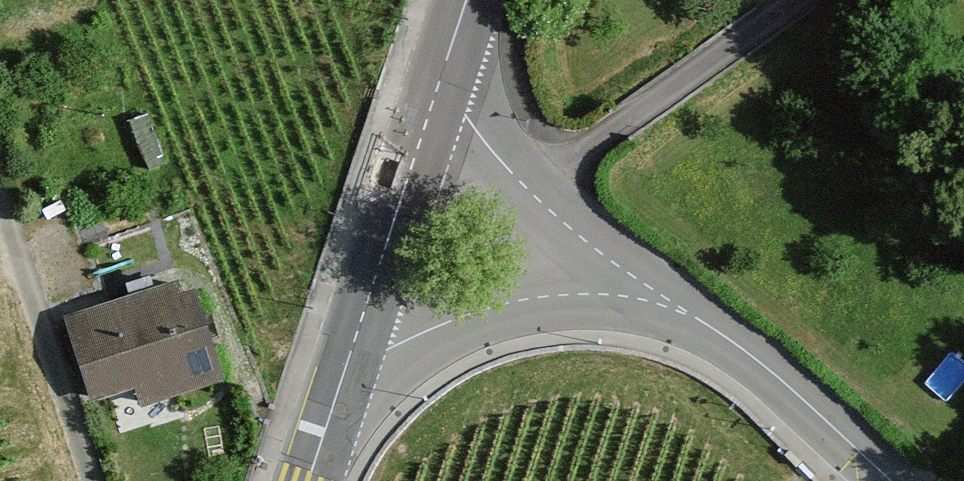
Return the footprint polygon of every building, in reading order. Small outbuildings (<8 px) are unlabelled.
[(182,272),(68,313),(97,441),(211,402),(182,272)]
